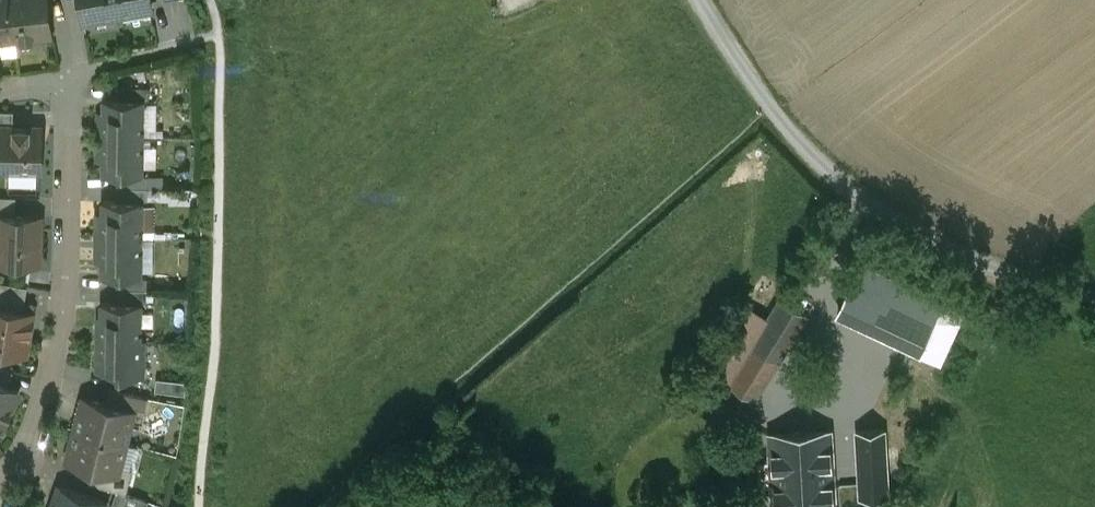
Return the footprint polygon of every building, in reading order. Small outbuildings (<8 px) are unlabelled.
[(15,39),(11,0),(0,0),(0,41),(15,39)] [(15,39),(50,35),(46,0),(11,0),(15,39)] [(84,19),(118,13),(115,0),(81,0),(84,19)] [(118,13),(152,7),(151,0),(115,0),(118,13)] [(149,87),(119,87),(118,99),(142,100),(149,100),(149,87)] [(118,99),(105,99),(105,137),(141,137),(142,100),(118,99)] [(0,111),(0,128),(13,128),(14,111),(0,111)] [(0,128),(0,169),(9,169),(9,171),(26,171),(26,169),(40,170),(41,154),(37,150),(38,128),(13,128),(0,128)] [(141,137),(105,137),(104,174),(141,175),(141,137)] [(151,173),(150,191),(166,191),(166,174),(151,173)] [(148,176),(117,175),(117,188),(148,188),(148,176)] [(148,188),(117,188),(117,200),(148,201),(148,188)] [(0,196),(0,216),(15,216),(16,197),(0,196)] [(141,201),(104,201),(103,238),(140,239),(141,201)] [(0,216),(0,262),(38,263),(38,238),(34,234),(35,217),(15,216),(0,216)] [(140,239),(103,238),(103,276),(139,276),(140,239)] [(941,303),(861,266),(839,314),(918,351),(941,303)] [(147,277),(117,277),(116,289),(147,290),(147,277)] [(0,282),(0,308),(23,312),(28,287),(0,282)] [(147,290),(116,289),(116,302),(147,302),(147,290)] [(767,319),(728,382),(754,398),(806,314),(780,298),(767,319)] [(139,303),(103,303),(102,339),(139,340),(139,303)] [(748,307),(708,370),(728,382),(767,319),(748,307)] [(0,349),(26,353),(33,314),(23,312),(0,308),(0,349)] [(102,339),(98,339),(97,372),(121,372),(121,376),(143,377),(144,340),(139,340),(102,339)] [(0,367),(0,382),(7,385),(13,371),(0,367)] [(186,382),(156,378),(155,390),(185,394),(186,382)] [(4,421),(19,391),(7,385),(0,382),(0,419),(4,421)] [(728,382),(721,393),(707,385),(705,388),(702,387),(695,396),(718,413),(716,416),(722,421),(724,419),(736,427),(754,398),(728,382)] [(148,397),(110,389),(106,403),(133,410),(133,411),(144,414),(148,397)] [(106,403),(84,398),(76,429),(125,442),(125,441),(133,411),(133,410),(106,403)] [(125,442),(76,429),(75,428),(67,461),(95,468),(118,474),(119,467),(126,441),(125,441),(125,442)] [(884,430),(857,432),(860,492),(860,496),(887,495),(884,430)] [(829,433),(771,435),(774,492),(832,490),(831,472),(829,433)] [(141,462),(146,446),(133,443),(128,459),(141,462)] [(119,467),(118,474),(95,468),(91,483),(116,491),(126,493),(132,470),(119,467)] [(854,470),(831,472),(832,490),(832,493),(860,492),(859,473),(854,470)] [(59,486),(52,506),(105,506),(107,502),(59,486)] [(774,492),(775,506),(833,506),(832,493),(832,490),(774,492)] [(116,491),(111,506),(146,506),(148,500),(126,493),(116,491)] [(706,496),(702,503),(709,506),(720,506),(722,504),(706,496)]
